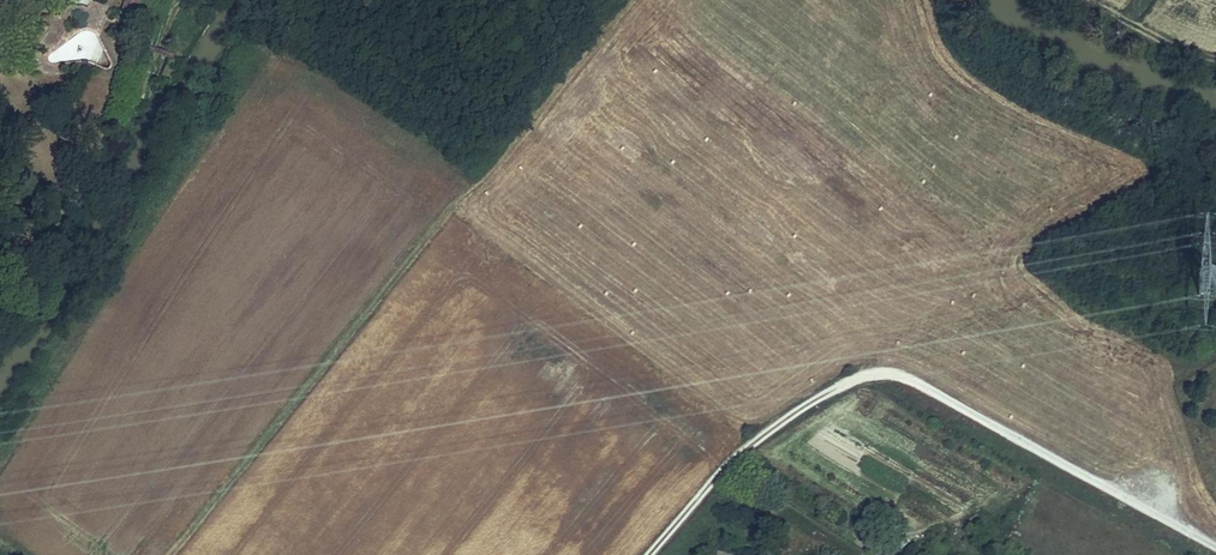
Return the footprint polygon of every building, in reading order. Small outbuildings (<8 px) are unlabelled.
[(127,17),(135,0),(121,0),(116,12),(127,17)]
